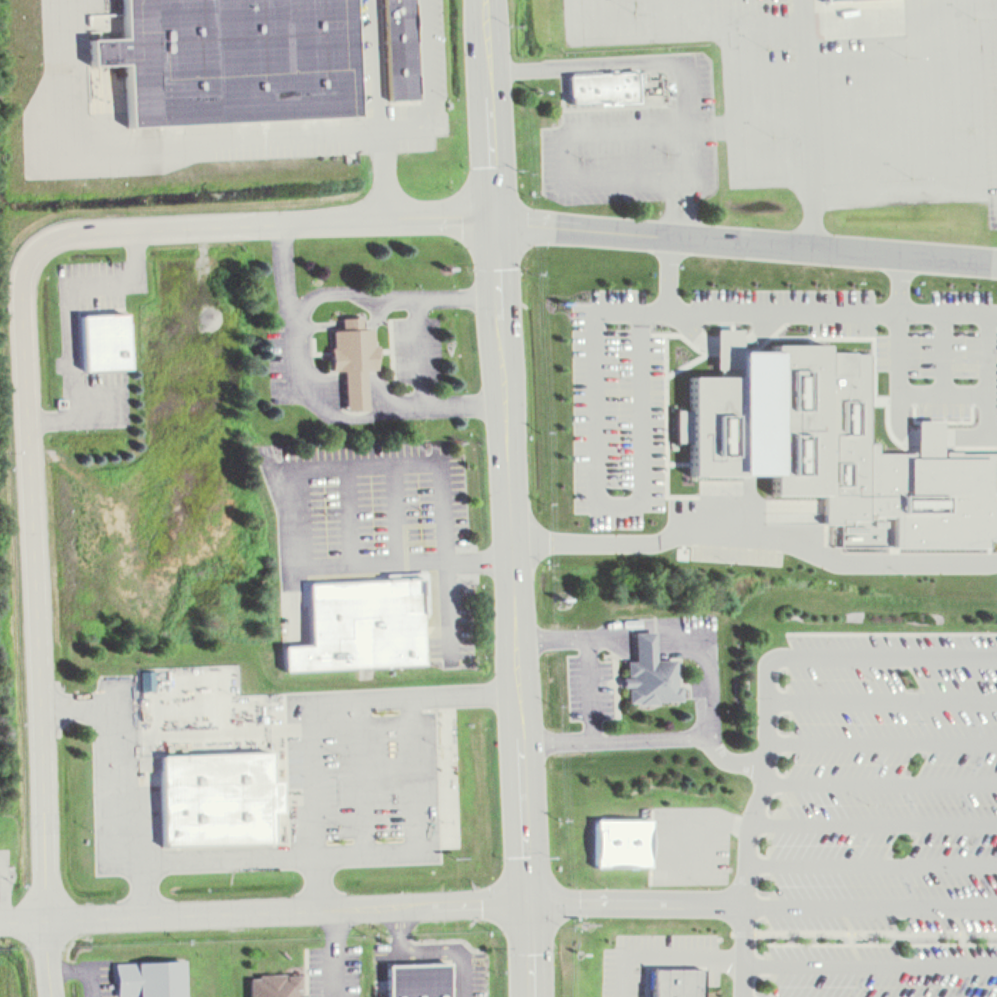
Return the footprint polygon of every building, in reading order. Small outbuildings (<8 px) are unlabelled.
[(130,38),(95,40),(96,58),(131,57),(134,123),(361,112),(355,0),(128,0),(130,38)] [(383,88),(413,86),(409,0),(379,0),(383,88)] [(823,10),(906,7),(906,0),(823,0),(823,10)] [(569,74),(571,104),(638,100),(636,69),(569,74)] [(324,304),(328,357),(336,357),(339,397),(362,395),(359,355),(373,354),(369,301),(324,304)] [(81,314),(83,371),(131,370),(129,312),(81,314)] [(687,460),(687,473),(755,473),(754,469),(779,469),(779,491),(820,490),(820,510),(820,522),(829,522),(829,544),(989,546),(989,536),(996,536),(996,449),(953,447),(953,425),(944,425),(943,418),(920,417),(919,449),(880,450),(880,438),(870,439),(869,329),(734,330),(734,364),(686,364),(687,460)] [(993,335),(962,336),(962,376),(993,375),(993,335)] [(285,668),(426,661),(423,610),(430,610),(428,568),(386,570),(387,576),(309,579),(312,642),(284,643),(285,668)] [(619,647),(620,694),(674,691),(672,645),(650,646),(649,617),(628,618),(629,646),(619,647)] [(164,752),(166,844),(272,841),(272,810),(282,810),(281,778),(271,778),(270,749),(164,752)] [(589,814),(591,863),(646,862),(645,813),(589,814)] [(384,952),(386,994),(447,992),(445,950),(384,952)] [(191,960),(121,963),(122,996),(192,996),(191,960)] [(656,996),(711,996),(711,965),(656,964),(656,996)] [(255,996),(306,996),(306,974),(255,975),(255,996)]
